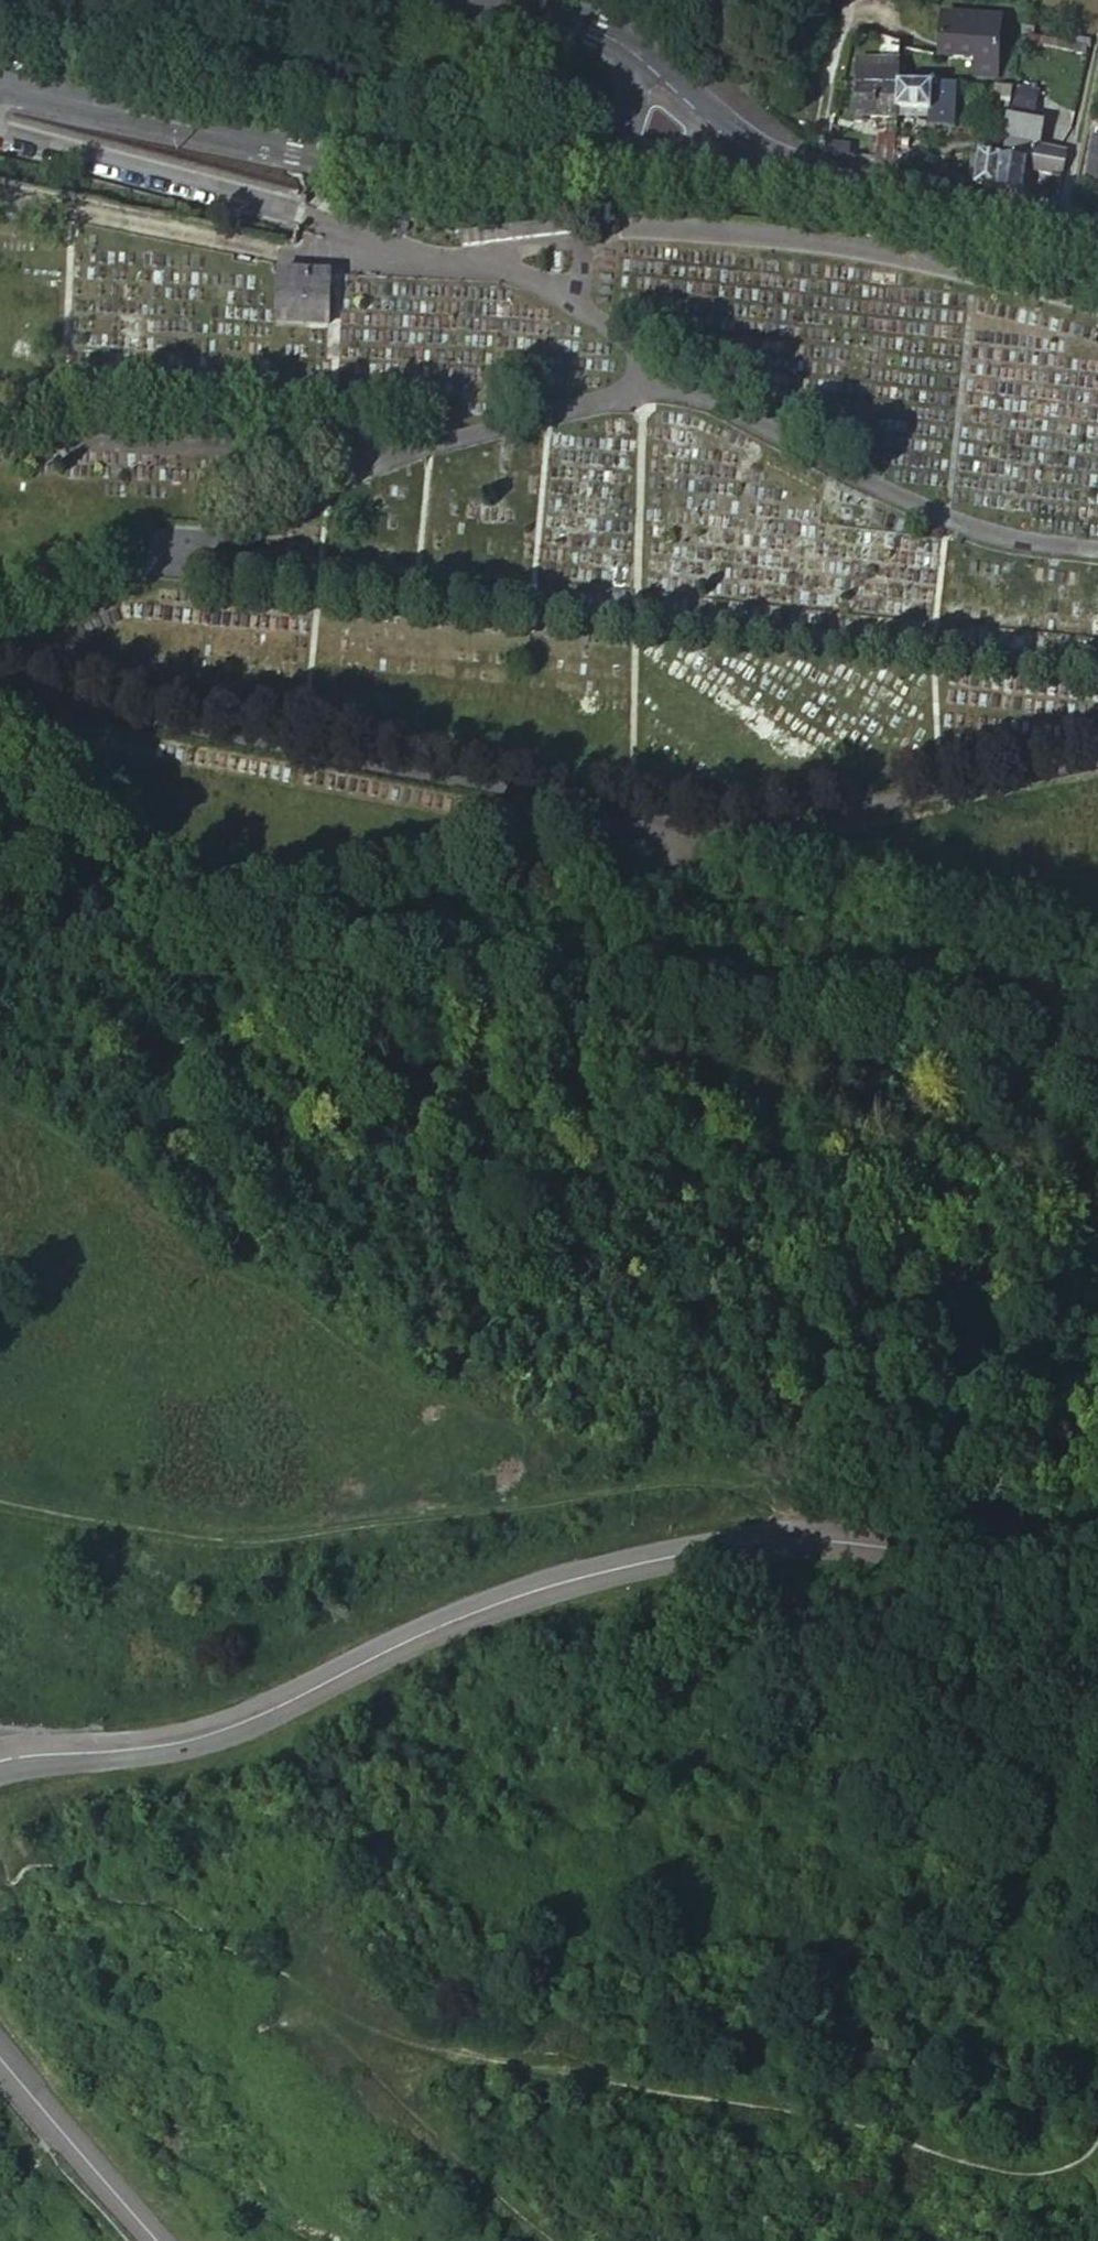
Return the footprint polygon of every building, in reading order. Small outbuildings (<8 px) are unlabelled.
[(1026,8),(1037,10),(1038,0),(1025,0),(1025,3),(1028,3),(1026,8)] [(1003,20),(943,14),(939,57),(976,60),(975,75),(998,77),(1003,20)] [(1020,36),(1031,38),(1032,31),(1022,29),(1020,36)] [(1068,38),(1066,45),(1088,50),(1090,42),(1068,38)] [(898,87),(899,65),(854,64),(853,117),(855,117),(855,123),(860,123),(860,118),(890,119),(890,100),(882,99),(882,87),(898,87)] [(896,120),(897,113),(898,87),(882,87),(882,99),(890,100),(890,119),(896,120)] [(953,129),(955,89),(898,87),(897,113),(929,114),(928,127),(953,129)] [(1008,118),(1012,90),(995,90),(988,130),(1004,133),(1008,118)] [(1024,170),(1060,177),(1065,155),(1039,150),(1042,125),(1008,118),(1004,133),(1002,144),(995,192),(1019,199),(1024,170)] [(1096,132),(1086,180),(1097,182),(1097,132),(1096,132)] [(893,155),(894,139),(876,137),(874,161),(892,165),(893,155)] [(827,141),(825,152),(838,154),(840,143),(827,141)] [(974,186),(995,192),(1002,144),(992,142),(990,157),(979,156),(974,186)] [(906,159),(893,155),(892,165),(904,168),(906,159)] [(332,276),(277,273),(275,324),(329,326),(332,276)]
